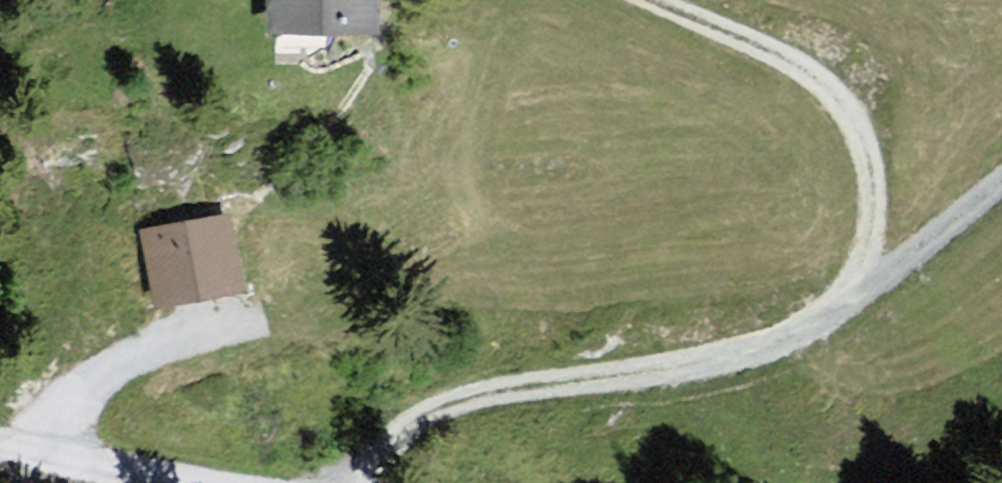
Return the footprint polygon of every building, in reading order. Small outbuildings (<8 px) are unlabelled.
[(267,36),(380,36),(380,0),(267,0),(267,36)] [(231,216),(141,231),(153,308),(244,293),(231,216)]
